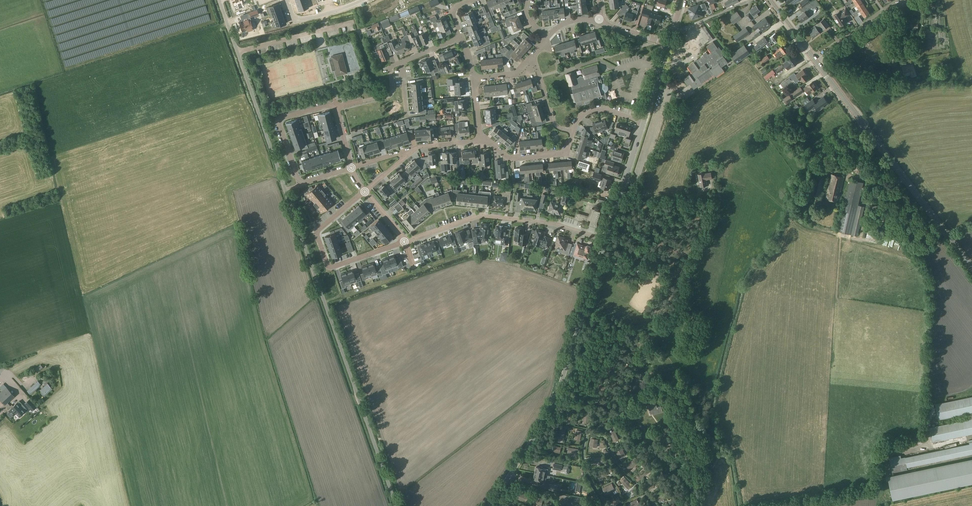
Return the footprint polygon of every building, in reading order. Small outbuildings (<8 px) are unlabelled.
[(237,12),(246,9),(243,0),(233,0),(237,12)] [(375,1),(379,8),(377,10),(380,16),(384,14),(382,10),(387,7),(383,0),(377,0),(375,1)] [(495,8),(492,0),(489,0),(486,1),(492,15),(495,14),(492,9),(495,8)] [(502,10),(498,0),(492,0),(495,8),(499,7),(500,11),(502,10)] [(542,7),(539,7),(540,15),(543,14),(544,20),(547,19),(549,18),(547,5),(547,0),(545,1),(545,5),(546,7),(542,8),(542,7)] [(611,8),(619,8),(618,0),(610,1),(611,8)] [(860,11),(866,7),(862,2),(857,6),(859,9),(856,11),(852,14),(853,16),(855,15),(858,13),(860,11)] [(270,12),(280,9),(279,6),(280,6),(279,3),(266,7),(268,13),(270,12)] [(308,3),(298,7),(299,12),(310,8),(308,3)] [(802,22),(808,17),(810,15),(807,11),(812,7),(809,3),(802,8),(804,12),(798,17),(802,22)] [(371,4),(363,8),(369,18),(375,15),(377,18),(380,16),(377,10),(375,11),(371,4)] [(701,11),(704,10),(706,9),(705,4),(702,5),(702,4),(694,7),(695,10),(690,12),(692,19),(702,15),(701,11)] [(409,9),(411,14),(420,11),(418,5),(409,9)] [(751,21),(754,19),(754,18),(758,15),(757,13),(760,11),(756,5),(750,10),(751,11),(746,15),(751,21)] [(638,11),(639,8),(634,7),(633,9),(632,14),(626,12),(626,13),(625,13),(625,15),(626,15),(624,19),(631,21),(633,15),(636,16),(638,11)] [(866,7),(860,11),(864,17),(870,13),(866,7)] [(841,12),(840,11),(833,16),(836,19),(835,19),(837,22),(838,22),(840,26),(847,21),(845,18),(850,15),(846,8),(841,12)] [(657,15),(658,13),(643,9),(641,15),(647,17),(648,14),(650,15),(648,20),(649,20),(648,22),(655,24),(655,22),(659,24),(662,16),(657,15)] [(241,22),(241,23),(240,24),(242,31),(243,30),(244,31),(246,31),(246,29),(247,29),(248,31),(253,29),(252,27),(253,27),(250,20),(251,20),(250,16),(251,16),(258,14),(257,10),(249,12),(250,13),(249,13),(249,12),(246,13),(248,18),(248,19),(244,21),(244,22),(243,22),(243,21),(241,22)] [(472,12),(464,15),(466,20),(474,17),(476,16),(475,13),(477,12),(476,10),(472,12)] [(733,24),(742,18),(737,11),(729,18),(733,24)] [(435,15),(430,18),(431,22),(433,21),(433,23),(433,24),(434,28),(438,26),(447,22),(445,16),(437,19),(435,15)] [(508,17),(506,18),(507,20),(505,20),(508,26),(520,22),(518,16),(510,19),(508,17)] [(467,26),(480,20),(479,18),(476,20),(474,17),(466,20),(468,25),(467,26)] [(273,21),(271,22),(273,27),(286,23),(285,20),(284,20),(283,18),(274,21),(273,21)] [(771,25),(770,24),(766,18),(760,22),(760,21),(753,26),(756,29),(759,27),(763,32),(771,26),(770,25),(771,25)] [(814,37),(820,33),(830,26),(824,19),(812,28),(813,30),(810,32),(810,33),(810,34),(811,35),(812,35),(814,37)] [(469,31),(477,27),(476,25),(481,22),(480,20),(467,26),(469,31)] [(376,31),(381,29),(378,22),(371,25),(373,29),(375,28),(376,31)] [(447,22),(438,26),(440,30),(437,31),(439,37),(445,35),(444,31),(450,28),(447,22)] [(522,27),(520,22),(508,26),(509,30),(510,30),(512,34),(517,32),(516,30),(522,27)] [(709,41),(713,39),(703,25),(701,26),(710,38),(708,39),(709,41)] [(427,37),(429,36),(425,26),(422,28),(424,32),(418,35),(422,44),(428,42),(427,39),(428,39),(427,37)] [(469,31),(471,36),(483,31),(485,30),(484,28),(478,30),(477,27),(469,31)] [(737,42),(750,33),(746,27),(733,36),(737,42)] [(413,33),(407,35),(410,42),(413,41),(414,43),(415,43),(416,47),(422,44),(418,35),(417,31),(413,33)] [(471,36),(473,41),(481,37),(485,36),(483,31),(471,36)] [(593,41),(595,41),(596,44),(599,43),(600,46),(603,45),(601,38),(597,39),(595,31),(594,32),(594,31),(593,31),(591,31),(591,32),(591,33),(590,33),(593,41)] [(528,48),(531,44),(526,39),(528,36),(523,32),(521,35),(522,36),(521,38),(523,40),(521,42),(528,48)] [(593,41),(590,33),(585,34),(587,43),(590,42),(591,45),(593,45),(593,41)] [(775,43),(780,39),(775,33),(766,40),(764,37),(756,43),(757,44),(754,47),(757,51),(765,45),(767,48),(771,45),(770,44),(772,42),(773,41),(775,43)] [(579,36),(582,43),(578,44),(581,52),(584,51),(583,48),(585,47),(584,44),(587,43),(585,34),(579,36)] [(409,49),(406,43),(410,41),(407,35),(403,37),(401,38),(402,42),(399,43),(403,52),(405,51),(405,50),(409,49)] [(380,45),(376,47),(378,50),(382,61),(389,58),(386,50),(390,48),(387,42),(385,36),(381,37),(384,43),(380,45)] [(482,43),(483,46),(491,43),(489,40),(487,40),(485,36),(481,37),(473,41),(475,46),(482,43)] [(403,52),(399,43),(396,44),(394,40),(389,42),(391,49),(394,48),(397,54),(400,53),(403,52)] [(569,41),(565,43),(567,51),(570,50),(571,54),(573,53),(572,50),(569,41)] [(528,48),(521,42),(519,45),(516,42),(515,44),(524,52),(528,48)] [(691,73),(683,79),(687,86),(690,84),(693,89),(715,74),(716,77),(724,71),(721,67),(728,62),(724,57),(727,55),(720,45),(717,47),(713,42),(706,47),(711,53),(708,55),(706,52),(703,54),(703,55),(687,67),(691,73)] [(520,56),(524,52),(515,44),(513,46),(516,48),(514,50),(520,56)] [(560,44),(555,46),(557,54),(560,53),(562,56),(563,56),(562,53),(560,44)] [(742,60),(751,54),(745,45),(736,51),(742,60)] [(778,50),(776,47),(771,50),(774,53),(778,58),(783,54),(784,54),(788,51),(784,45),(779,48),(778,50)] [(507,49),(504,52),(507,58),(510,54),(517,60),(520,56),(514,50),(511,48),(509,50),(507,49)] [(451,49),(443,53),(446,60),(454,56),(451,49)] [(577,52),(575,52),(573,53),(575,59),(582,57),(580,50),(577,51),(577,52)] [(742,60),(736,51),(731,55),(737,63),(737,64),(742,60)] [(496,58),(497,67),(503,66),(502,59),(507,58),(504,52),(501,53),(501,54),(496,54),(496,58)] [(342,55),(340,55),(339,54),(331,56),(336,76),(347,73),(342,55)] [(763,64),(770,59),(767,55),(760,60),(763,64)] [(793,66),(797,62),(793,56),(788,60),(785,63),(787,66),(790,63),(793,66)] [(899,58),(897,58),(890,56),(888,64),(896,67),(899,58)] [(420,62),(419,63),(421,67),(423,66),(426,72),(433,69),(435,73),(439,71),(438,68),(437,64),(432,65),(431,61),(430,58),(425,60),(424,60),(421,61),(420,62)] [(453,68),(450,70),(447,63),(443,64),(446,74),(455,72),(453,68)] [(778,74),(786,68),(783,64),(775,70),(778,74)] [(902,67),(905,76),(910,75),(911,77),(916,75),(913,64),(902,67)] [(577,78),(575,71),(565,74),(569,86),(572,85),(573,89),(572,89),(573,92),(571,93),(574,102),(574,101),(576,107),(607,98),(605,92),(607,91),(608,89),(608,86),(607,84),(605,83),(603,84),(601,79),(599,80),(597,76),(600,75),(597,65),(582,69),(584,76),(582,77),(582,75),(579,76),(579,78),(577,78)] [(807,74),(803,69),(796,75),(793,77),(797,82),(800,80),(802,82),(807,78),(805,75),(807,74)] [(774,74),(775,73),(773,70),(764,77),(766,80),(772,75),(773,77),(775,75),(774,74)] [(783,87),(792,81),(789,77),(780,83),(783,87)] [(457,82),(456,79),(456,78),(448,79),(449,85),(454,84),(455,95),(465,93),(464,85),(463,82),(457,82)] [(423,79),(416,79),(417,83),(411,83),(411,89),(422,88),(421,82),(423,82),(423,79)] [(526,80),(528,89),(531,88),(533,92),(538,91),(536,85),(533,86),(531,79),(526,80)] [(520,92),(523,91),(520,82),(515,84),(517,91),(514,92),(516,98),(521,96),(520,92)] [(812,92),(817,88),(812,82),(804,89),(809,95),(813,92),(812,92)] [(795,97),(804,92),(800,87),(792,92),(794,95),(793,96),(794,97),(795,97)] [(786,104),(793,100),(789,94),(783,99),(786,104)] [(813,99),(804,105),(809,111),(809,110),(808,108),(810,106),(812,108),(815,106),(819,110),(820,109),(820,110),(822,108),(824,106),(825,107),(828,104),(827,104),(828,103),(823,96),(815,103),(813,99)] [(466,104),(466,99),(458,100),(458,103),(455,104),(456,110),(466,109),(466,104)] [(528,112),(541,108),(540,103),(532,105),(531,102),(526,104),(527,109),(531,108),(532,111),(528,112)] [(423,104),(413,105),(413,110),(419,110),(420,113),(426,113),(426,109),(424,109),(423,104)] [(486,116),(498,115),(498,114),(495,115),(494,108),(495,108),(499,108),(502,108),(501,105),(499,105),(488,106),(488,109),(485,109),(486,116)] [(541,108),(528,112),(529,114),(531,114),(531,117),(530,117),(543,114),(541,108)] [(331,117),(329,111),(317,114),(319,120),(331,117)] [(543,114),(530,117),(531,117),(532,120),(531,120),(532,126),(538,125),(541,124),(541,123),(542,123),(543,123),(542,120),(544,119),(543,114)] [(299,124),(297,119),(286,123),(288,128),(299,124)] [(599,122),(602,130),(605,129),(606,130),(609,129),(612,128),(613,123),(610,122),(606,123),(605,119),(603,120),(603,121),(599,122)] [(458,123),(455,123),(455,130),(459,130),(459,135),(469,135),(469,127),(465,127),(465,122),(458,122),(458,123)] [(600,131),(602,130),(599,122),(596,123),(596,122),(593,124),(595,130),(594,130),(591,127),(588,129),(594,134),(597,133),(601,132),(600,131)] [(612,131),(610,137),(615,139),(616,134),(621,135),(625,124),(622,123),(622,124),(621,124),(617,123),(615,130),(616,131),(616,132),(612,131)] [(298,125),(299,125),(299,124),(288,128),(290,133),(302,129),(301,129),(299,130),(298,125)] [(625,124),(621,135),(626,137),(623,146),(628,147),(632,137),(628,136),(628,135),(629,135),(631,128),(627,126),(628,126),(626,125),(627,124),(625,124)] [(442,137),(451,137),(451,135),(454,134),(453,126),(448,126),(448,130),(441,131),(442,137)] [(502,131),(499,129),(496,126),(491,132),(499,138),(506,129),(505,128),(502,131)] [(335,132),(334,127),(324,130),(325,135),(324,135),(335,132)] [(303,134),(302,129),(290,133),(292,138),(303,134)] [(503,142),(508,136),(505,134),(508,130),(506,129),(499,138),(503,142)] [(336,138),(335,132),(324,135),(325,141),(326,140),(327,143),(333,142),(332,139),(336,138)] [(400,134),(404,145),(408,144),(407,142),(409,142),(406,132),(400,134)] [(305,139),(303,134),(292,138),(293,143),(305,139)] [(400,134),(395,136),(398,145),(399,145),(400,146),(404,145),(400,134)] [(589,136),(583,134),(581,140),(592,143),(593,140),(588,139),(589,136)] [(503,142),(507,146),(510,143),(513,146),(517,137),(514,135),(511,138),(508,136),(503,142)] [(395,136),(389,138),(392,148),(396,147),(396,146),(398,145),(395,136)] [(371,143),(374,154),(378,153),(378,152),(380,151),(379,147),(385,145),(383,140),(382,138),(376,140),(376,142),(371,143)] [(389,138),(383,140),(385,145),(386,149),(388,148),(388,150),(392,148),(389,138)] [(295,149),(301,147),(302,149),(308,147),(305,139),(293,143),(295,149)] [(374,154),(371,143),(365,145),(368,155),(370,154),(370,155),(374,154)] [(365,145),(359,147),(360,150),(358,150),(359,153),(361,153),(362,156),(363,156),(364,157),(367,156),(367,155),(368,155),(365,145)] [(584,150),(585,147),(579,145),(577,151),(588,155),(589,152),(584,150)] [(615,150),(612,159),(621,162),(624,153),(617,151),(618,148),(617,147),(611,146),(610,149),(615,150)] [(474,149),(468,150),(468,159),(472,158),(473,163),(478,163),(478,161),(479,161),(478,155),(474,156),(474,149)] [(468,159),(468,150),(462,150),(462,155),(462,157),(459,157),(459,160),(460,164),(469,163),(468,159)] [(333,162),(331,157),(330,152),(325,154),(328,163),(333,162)] [(422,157),(426,167),(430,166),(430,165),(436,164),(435,163),(435,160),(436,160),(436,156),(435,156),(434,153),(433,153),(433,152),(429,152),(430,154),(428,154),(429,157),(422,158),(422,157)] [(446,162),(450,162),(449,152),(442,152),(443,160),(440,161),(441,172),(447,171),(446,162)] [(449,152),(450,162),(450,163),(454,162),(455,172),(460,172),(460,164),(459,160),(457,160),(456,152),(449,153),(449,152)] [(478,163),(479,169),(484,169),(483,165),(490,165),(489,153),(481,153),(481,161),(479,161),(478,161),(478,163)] [(328,163),(325,154),(320,155),(323,165),(328,163)] [(341,159),(340,157),(343,156),(342,154),(331,157),(333,162),(341,159)] [(323,165),(320,155),(315,157),(318,167),(323,165)] [(318,167),(315,157),(309,159),(311,163),(312,168),(318,167)] [(409,163),(417,172),(421,168),(422,169),(425,167),(426,167),(422,157),(421,157),(422,158),(417,162),(414,160),(413,161),(412,160),(409,163)] [(300,167),(311,163),(309,159),(301,161),(302,164),(299,165),(300,167)] [(499,160),(495,160),(497,177),(505,176),(504,164),(499,164),(499,160)] [(608,167),(607,172),(616,175),(619,167),(613,165),(614,163),(606,160),(605,165),(608,167)] [(590,164),(579,161),(578,164),(575,163),(575,165),(578,166),(589,170),(590,164)] [(404,172),(410,180),(414,177),(412,175),(417,172),(409,163),(406,165),(407,166),(405,167),(408,170),(405,173),(404,172)] [(859,164),(854,165),(853,169),(856,173),(861,172),(862,167),(859,164)] [(397,173),(394,175),(401,185),(406,181),(407,182),(410,180),(404,172),(404,173),(401,175),(399,172),(397,174),(397,173)] [(602,174),(594,172),(591,179),(600,182),(598,186),(609,190),(610,185),(609,185),(611,180),(604,178),(603,181),(600,180),(602,174)] [(706,187),(706,186),(707,185),(706,179),(709,178),(709,179),(712,179),(711,172),(705,174),(705,173),(698,174),(700,187),(702,186),(702,187),(703,188),(706,188),(706,187)] [(826,178),(811,174),(807,193),(821,197),(826,178)] [(826,199),(838,201),(844,177),(831,174),(826,199)] [(389,185),(395,192),(398,190),(397,188),(401,185),(394,175),(391,178),(392,179),(390,180),(392,183),(389,185)] [(438,182),(436,176),(430,178),(432,184),(438,182)] [(850,180),(838,231),(857,236),(864,207),(858,205),(863,183),(850,180)] [(316,194),(322,189),(318,184),(313,188),(311,186),(310,187),(316,194)] [(380,188),(379,189),(381,192),(380,192),(382,195),(383,194),(386,198),(390,194),(392,195),(395,192),(389,185),(388,185),(389,186),(386,188),(384,185),(383,186),(382,185),(379,188),(380,188)] [(310,191),(306,194),(310,199),(316,194),(310,187),(308,188),(310,191)] [(566,204),(569,194),(571,189),(568,188),(566,193),(564,193),(561,203),(566,204)] [(325,193),(322,189),(316,194),(319,198),(325,193)] [(442,194),(445,203),(451,201),(450,199),(452,198),(452,194),(452,189),(445,192),(445,193),(442,194)] [(462,203),(463,193),(460,193),(460,190),(454,189),(453,189),(454,194),(455,194),(455,198),(456,199),(456,202),(462,203)] [(482,191),(480,205),(486,206),(487,198),(490,198),(491,192),(482,191)] [(502,197),(494,196),(493,205),(505,206),(506,197),(506,195),(510,195),(511,191),(505,191),(504,194),(503,194),(502,197)] [(440,205),(435,192),(436,196),(433,197),(433,196),(426,198),(429,204),(431,203),(431,206),(433,205),(434,207),(440,205)] [(445,203),(442,194),(439,195),(438,192),(435,192),(440,205),(445,203)] [(329,198),(325,193),(319,198),(323,203),(329,198)] [(319,198),(316,194),(310,199),(313,203),(319,198)] [(530,195),(527,195),(527,198),(522,198),(521,208),(528,209),(530,195)] [(530,195),(528,209),(535,209),(536,199),(532,199),(532,196),(530,195)] [(323,203),(319,198),(313,203),(317,208),(323,203)] [(333,203),(329,198),(323,203),(328,209),(330,207),(329,206),(333,203)] [(427,205),(429,204),(426,198),(420,203),(422,205),(419,207),(416,204),(425,215),(430,211),(428,208),(429,207),(427,205)] [(403,208),(399,202),(394,206),(399,212),(403,208)] [(328,209),(323,203),(317,208),(321,212),(325,209),(326,211),(328,209)] [(556,203),(556,205),(550,203),(548,211),(552,212),(552,213),(555,214),(555,213),(559,214),(562,205),(556,203)] [(421,219),(425,215),(416,204),(416,205),(414,206),(417,209),(414,211),(421,219)] [(362,219),(370,213),(366,208),(363,210),(359,205),(355,209),(361,217),(362,219)] [(421,219),(414,211),(412,208),(407,212),(407,211),(406,212),(416,223),(416,222),(421,219)] [(589,216),(576,212),(574,218),(588,222),(589,219),(591,220),(589,225),(596,227),(600,211),(592,208),(589,216)] [(361,217),(355,209),(351,213),(357,220),(359,223),(363,219),(362,219),(361,217)] [(410,228),(416,223),(406,212),(402,216),(404,219),(403,220),(410,228)] [(357,220),(351,213),(346,216),(353,224),(357,220)] [(350,229),(355,225),(353,224),(346,216),(342,220),(346,224),(343,226),(348,232),(351,230),(350,229)] [(375,230),(382,223),(379,219),(369,227),(373,231),(375,230)] [(378,234),(386,227),(382,223),(375,230),(378,234)] [(472,229),(474,243),(480,242),(480,239),(483,239),(483,238),(487,237),(488,237),(489,225),(487,224),(483,223),(483,224),(481,224),(480,230),(479,230),(478,228),(472,229)] [(506,229),(506,227),(497,225),(497,229),(494,229),(494,233),(496,233),(495,239),(502,239),(502,243),(507,244),(508,236),(510,236),(510,237),(511,229),(510,230),(506,229)] [(381,238),(389,231),(386,227),(378,234),(381,238)] [(523,234),(523,228),(519,227),(519,228),(516,228),(516,231),(514,231),(514,235),(515,235),(515,238),(519,239),(518,240),(519,240),(519,244),(526,245),(527,236),(524,235),(523,234)] [(532,229),(531,233),(535,234),(536,235),(534,242),(534,244),(538,245),(540,244),(549,247),(551,238),(544,236),(544,233),(544,231),(538,229),(536,230),(532,229)] [(327,242),(337,238),(334,230),(330,231),(331,234),(325,236),(327,242)] [(460,244),(472,240),(471,238),(470,233),(467,234),(466,233),(465,234),(463,230),(455,233),(459,242),(460,242),(460,244)] [(391,237),(393,236),(389,231),(381,238),(379,239),(383,244),(389,239),(391,241),(393,239),(391,237)] [(456,244),(453,236),(450,237),(449,235),(446,236),(445,236),(443,237),(439,238),(442,246),(451,243),(452,245),(456,244)] [(565,238),(558,236),(556,243),(557,243),(556,247),(562,249),(561,252),(569,254),(570,248),(566,247),(568,240),(565,239),(565,238)] [(338,243),(337,238),(327,242),(329,247),(338,243)] [(434,240),(427,243),(430,252),(436,250),(438,254),(441,253),(439,245),(436,246),(434,240)] [(340,248),(338,243),(329,247),(331,252),(340,248)] [(430,252),(427,243),(420,245),(422,251),(419,252),(422,260),(425,258),(424,254),(427,253),(428,257),(431,256),(432,256),(430,252)] [(590,246),(587,245),(586,246),(577,244),(576,247),(572,246),(571,251),(575,252),(574,254),(578,255),(578,256),(578,257),(582,258),(584,258),(584,257),(587,258),(591,247),(590,246)] [(332,257),(342,254),(340,248),(331,252),(332,257)] [(402,264),(400,260),(401,260),(401,259),(396,261),(394,255),(388,257),(392,268),(397,266),(398,268),(403,266),(402,264)] [(392,268),(388,257),(382,259),(384,264),(379,265),(382,274),(389,272),(388,269),(392,268)] [(375,267),(373,263),(367,265),(371,275),(371,276),(379,274),(380,276),(383,275),(382,274),(379,265),(375,267)] [(371,275),(367,265),(362,267),(364,272),(360,274),(363,280),(366,279),(365,277),(371,275)] [(353,270),(347,272),(351,284),(357,282),(357,281),(361,280),(359,272),(354,274),(353,270)] [(351,284),(347,272),(341,274),(343,280),(340,281),(342,288),(346,287),(345,286),(351,284)] [(640,364),(648,356),(645,353),(637,361),(640,364)] [(38,373),(43,367),(40,364),(35,369),(38,373)] [(40,392),(44,396),(52,389),(47,383),(40,390),(42,391),(40,392)] [(5,404),(14,396),(6,387),(0,392),(0,399),(5,404)] [(970,419),(929,427),(932,442),(971,434),(971,396),(935,404),(938,419),(969,413),(970,419)] [(11,408),(8,411),(9,411),(7,413),(11,417),(12,415),(13,416),(16,413),(19,416),(25,411),(24,410),(26,409),(19,401),(17,403),(17,402),(11,408)] [(661,405),(657,407),(656,403),(648,405),(650,412),(654,413),(654,414),(663,411),(661,405)] [(604,426),(608,416),(602,414),(599,424),(604,426)] [(563,439),(566,429),(560,428),(558,438),(563,439)] [(614,442),(619,439),(614,430),(609,432),(614,442)] [(597,447),(598,440),(591,439),(590,446),(597,447)] [(971,454),(971,442),(969,442),(969,443),(905,457),(905,456),(901,457),(901,455),(889,457),(892,472),(907,469),(910,469),(909,467),(971,454)] [(615,451),(619,459),(626,455),(622,448),(615,451)] [(636,458),(626,465),(630,470),(640,463),(636,458)] [(888,477),(892,498),(971,482),(971,459),(888,477)] [(552,468),(561,470),(561,469),(565,470),(565,472),(569,471),(568,467),(562,465),(554,463),(552,468)] [(535,473),(547,475),(548,469),(543,468),(543,467),(540,466),(540,467),(536,467),(535,473)] [(644,468),(636,475),(640,479),(648,473),(644,468)] [(598,479),(608,476),(606,470),(596,474),(598,479)] [(545,481),(546,477),(550,478),(550,476),(547,475),(535,473),(534,479),(538,480),(537,481),(540,481),(540,480),(545,481)] [(633,486),(626,478),(622,482),(629,490),(633,486)] [(650,490),(658,484),(654,480),(646,486),(650,490)] [(605,493),(615,488),(612,483),(603,488),(605,493)] [(660,502),(668,495),(664,491),(656,497),(660,502)] [(517,499),(525,502),(527,495),(519,492),(517,499)] [(535,497),(533,503),(541,505),(543,499),(535,497)] [(610,503),(612,505),(615,505),(621,502),(619,497),(610,503)]
